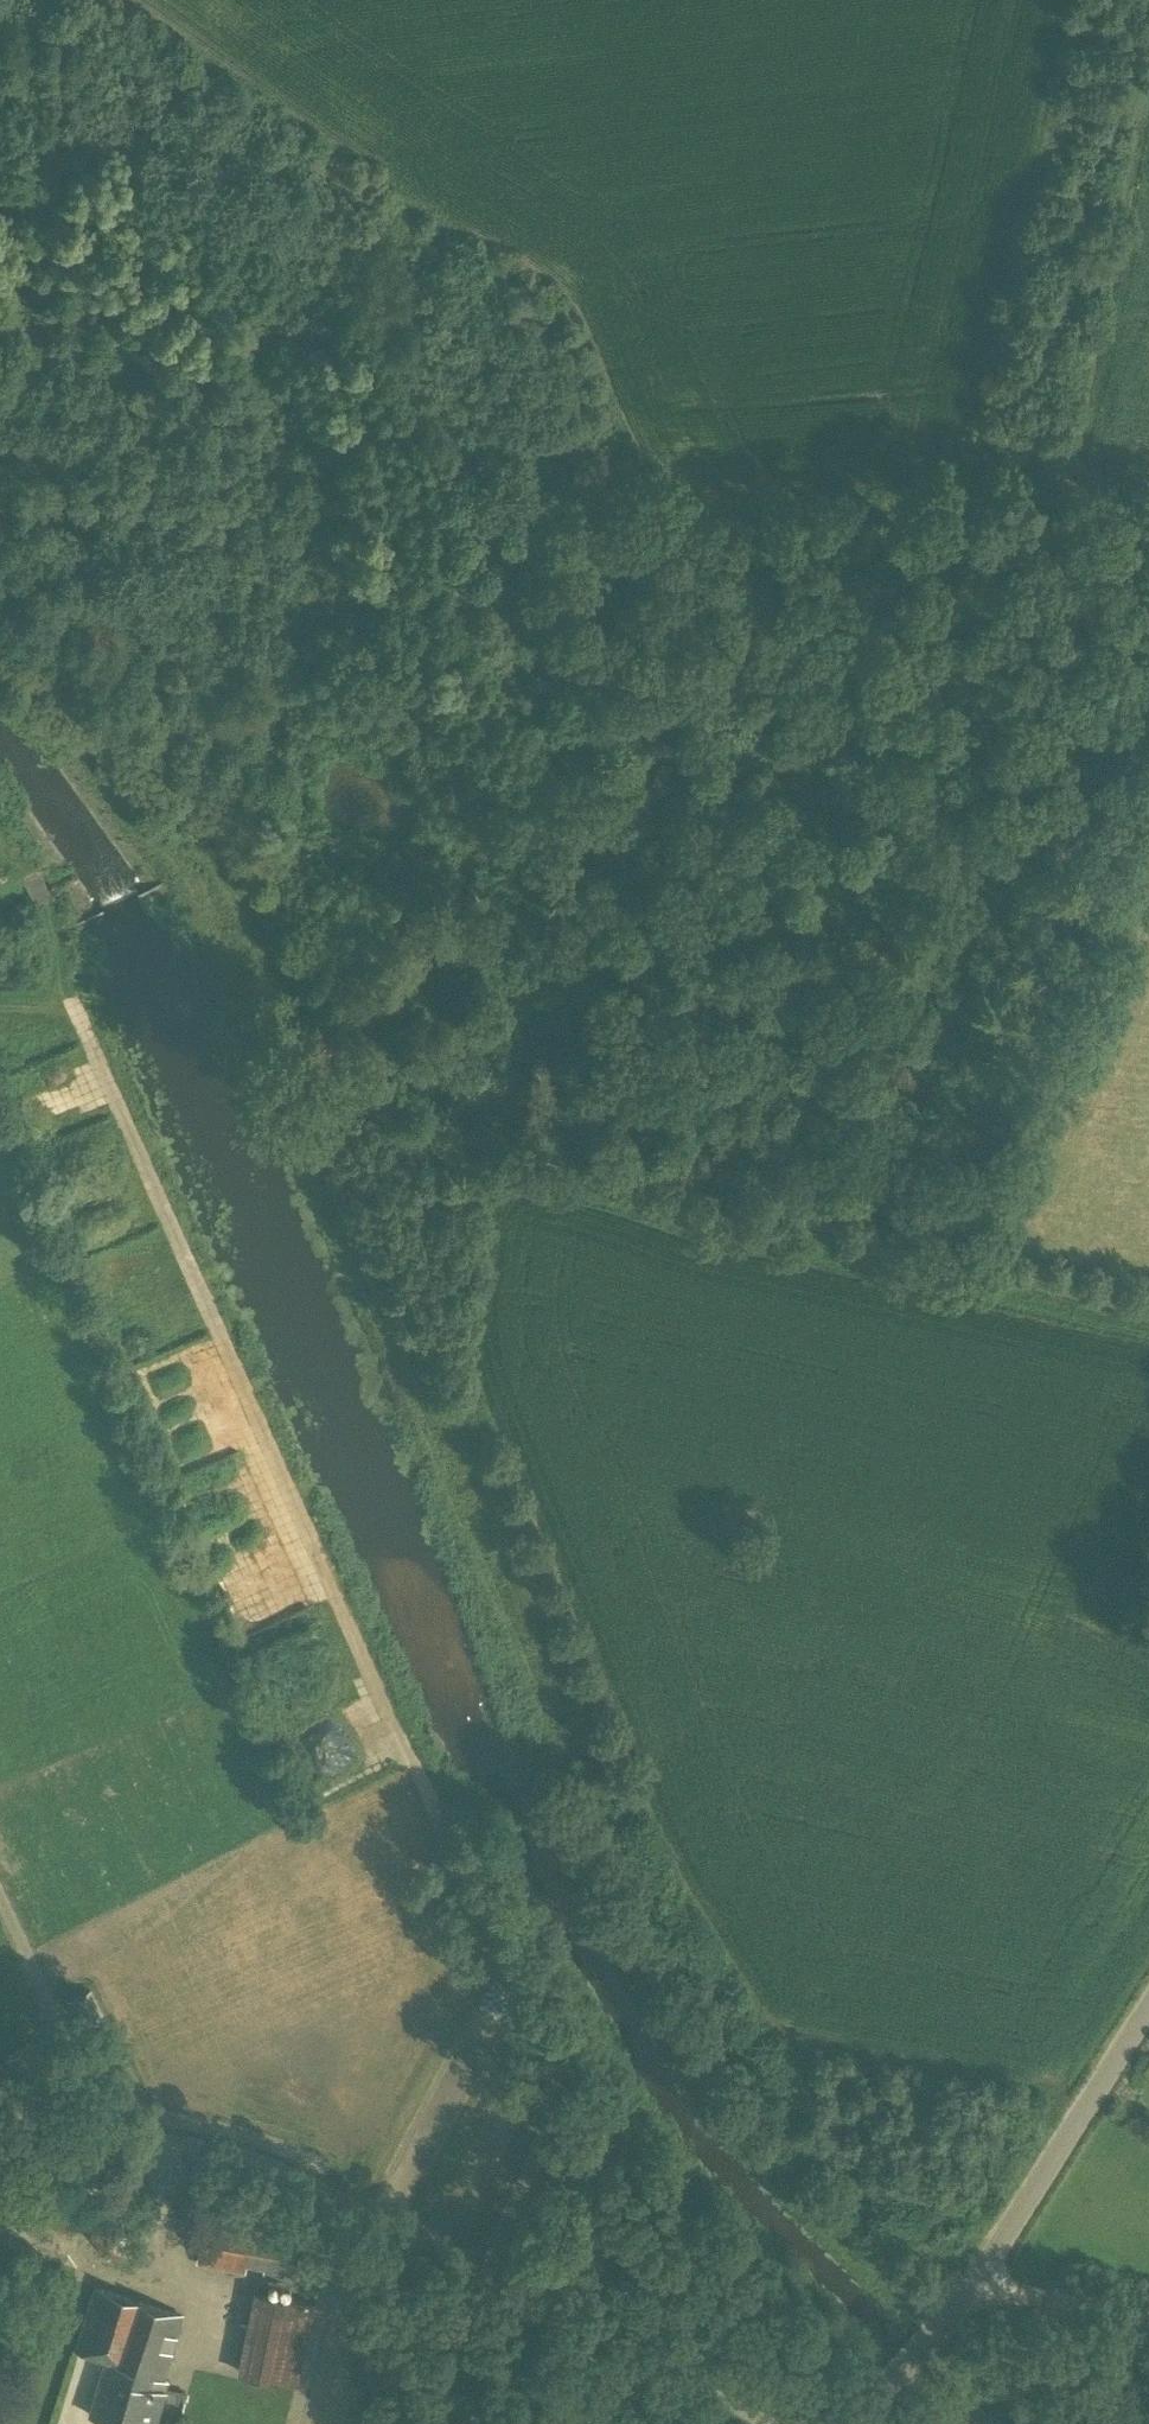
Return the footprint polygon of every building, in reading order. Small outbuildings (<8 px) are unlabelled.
[(303,2227),(206,2209),(196,2262),(245,2271),(246,2264),(265,2267),(263,2274),(265,2275),(293,2280),(297,2258),(303,2227)] [(73,2352),(104,2363),(88,2414),(122,2423),(155,2423),(169,2379),(164,2377),(183,2312),(95,2283),(73,2352)] [(237,2372),(298,2385),(316,2302),(256,2289),(237,2372)] [(168,2387),(162,2415),(183,2420),(189,2391),(168,2387)]
